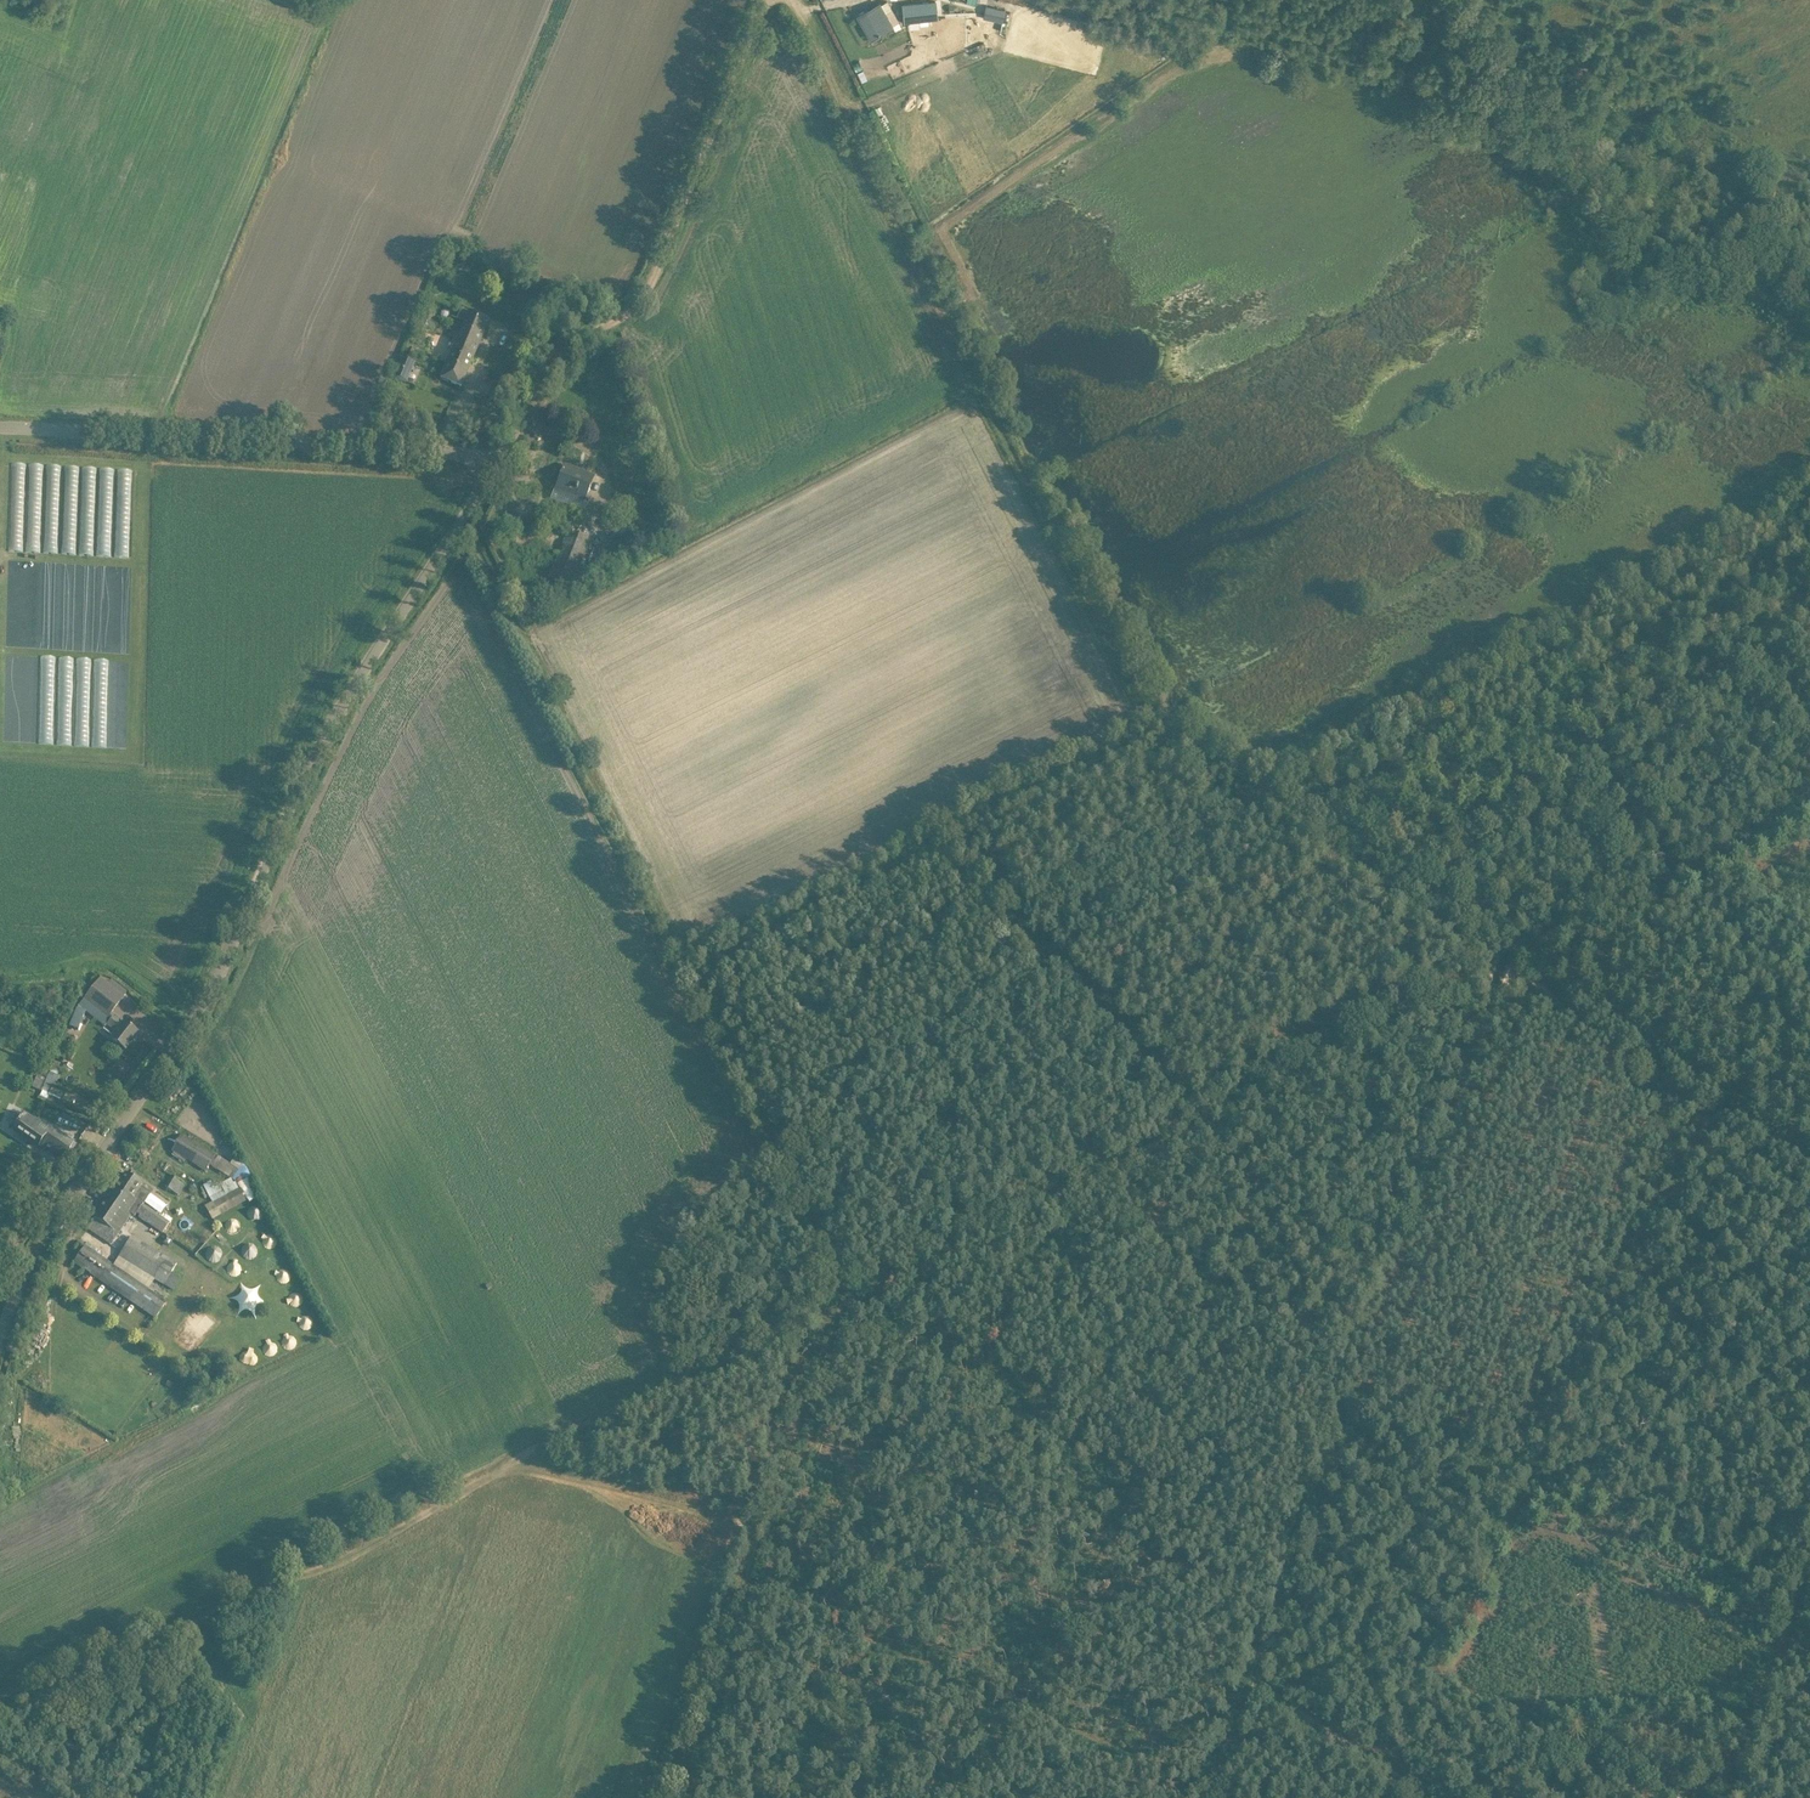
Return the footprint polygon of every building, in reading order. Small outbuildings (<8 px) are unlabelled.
[(880,3),(858,15),(871,38),(892,25),(892,24),(899,20),(887,0),(886,0),(880,3)] [(901,3),(903,21),(935,18),(933,0),(901,3)] [(983,16),(1002,21),(1005,9),(986,4),(983,16)] [(444,276),(448,283),(456,278),(452,272),(444,276)] [(513,294),(510,301),(515,304),(518,296),(513,294)] [(427,296),(425,305),(433,307),(436,298),(427,296)] [(469,313),(446,368),(441,379),(460,387),(489,321),(469,313)] [(414,330),(424,335),(431,319),(421,314),(414,330)] [(395,377),(406,382),(414,364),(403,359),(395,377)] [(60,554),(129,557),(132,469),(81,467),(63,466),(63,465),(45,465),(28,464),(12,463),(9,551),(60,553),(60,554)] [(555,490),(576,499),(584,502),(594,478),(565,466),(555,490)] [(549,578),(560,583),(572,587),(590,541),(568,532),(549,578)] [(42,656),(39,744),(125,747),(127,696),(108,695),(109,660),(93,659),(76,658),(58,657),(42,656)] [(85,999),(79,1007),(86,1012),(105,1027),(107,1025),(114,1015),(112,1013),(117,1006),(122,999),(99,982),(94,988),(85,999)] [(77,1008),(69,1027),(78,1031),(86,1012),(77,1008)] [(111,1039),(116,1043),(125,1050),(138,1034),(124,1023),(114,1015),(107,1025),(116,1033),(111,1039)] [(37,1076),(32,1088),(41,1092),(46,1080),(37,1076)] [(42,1093),(40,1097),(47,1100),(54,1085),(47,1082),(46,1082),(41,1093),(42,1093)] [(37,1149),(39,1147),(65,1159),(72,1144),(48,1134),(50,1131),(23,1119),(14,1133),(37,1149)] [(215,1156),(192,1142),(181,1136),(172,1151),(205,1171),(215,1156)] [(126,1173),(87,1229),(97,1236),(111,1245),(132,1214),(134,1216),(136,1212),(143,1217),(142,1219),(163,1233),(170,1223),(143,1205),(150,1194),(140,1188),(142,1184),(136,1180),(126,1174),(126,1173)] [(164,1188),(177,1196),(184,1184),(170,1176),(164,1188)] [(241,1189),(232,1194),(239,1205),(247,1201),(241,1189)] [(224,1198),(213,1204),(219,1216),(231,1210),(224,1198)] [(249,1207),(247,1219),(258,1220),(259,1209),(249,1207)] [(257,1258),(254,1244),(242,1246),(245,1260),(257,1258)] [(126,1245),(119,1258),(125,1262),(133,1266),(139,1270),(173,1290),(180,1279),(171,1274),(176,1265),(159,1254),(154,1261),(126,1245)] [(74,1263),(84,1270),(156,1318),(166,1302),(85,1247),(74,1263)] [(220,1262),(222,1251),(208,1249),(207,1261),(220,1262)] [(227,1268),(229,1275),(239,1272),(237,1265),(227,1268)]
